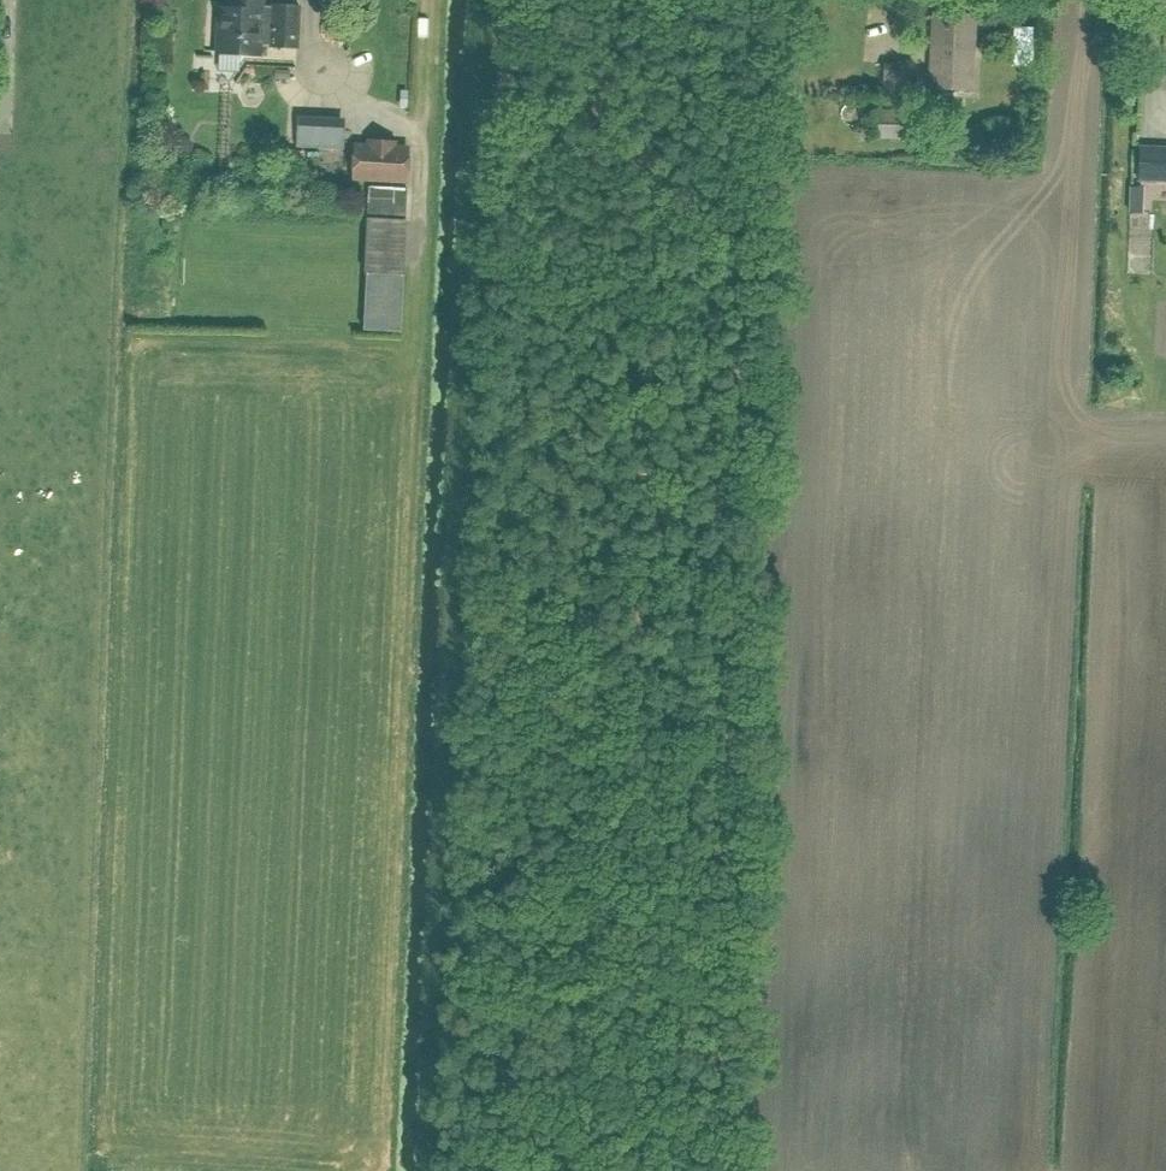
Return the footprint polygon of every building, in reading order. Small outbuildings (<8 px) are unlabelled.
[(272,5),(272,10),(262,9),(263,0),(229,0),(229,7),(218,7),(216,55),(260,57),(261,45),(270,46),(270,48),(297,49),(299,6),(272,5)] [(972,91),(975,16),(931,13),(927,89),(972,91)] [(914,91),(915,61),(883,61),(882,91),(914,91)] [(879,109),(878,139),(927,141),(928,111),(879,109)] [(407,183),(408,157),(394,156),(395,141),(367,140),(367,155),(353,154),(351,180),(407,183)] [(1157,152),(1156,180),(1165,181),(1165,152),(1157,152)] [(406,187),(367,185),(366,219),(405,221),(406,187)]
